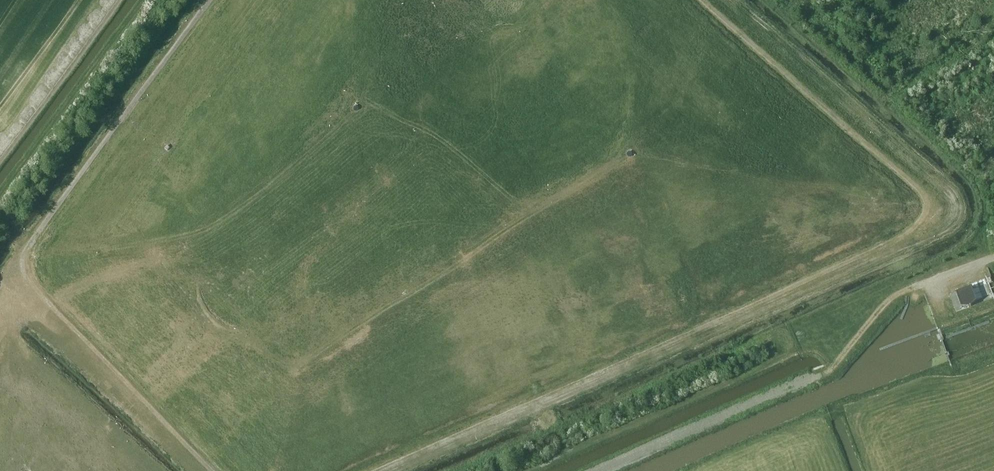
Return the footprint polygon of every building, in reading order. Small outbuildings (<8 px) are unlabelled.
[(977,300),(972,286),(956,292),(961,306),(969,306),(969,307),(972,306),(971,305),(977,300)]
